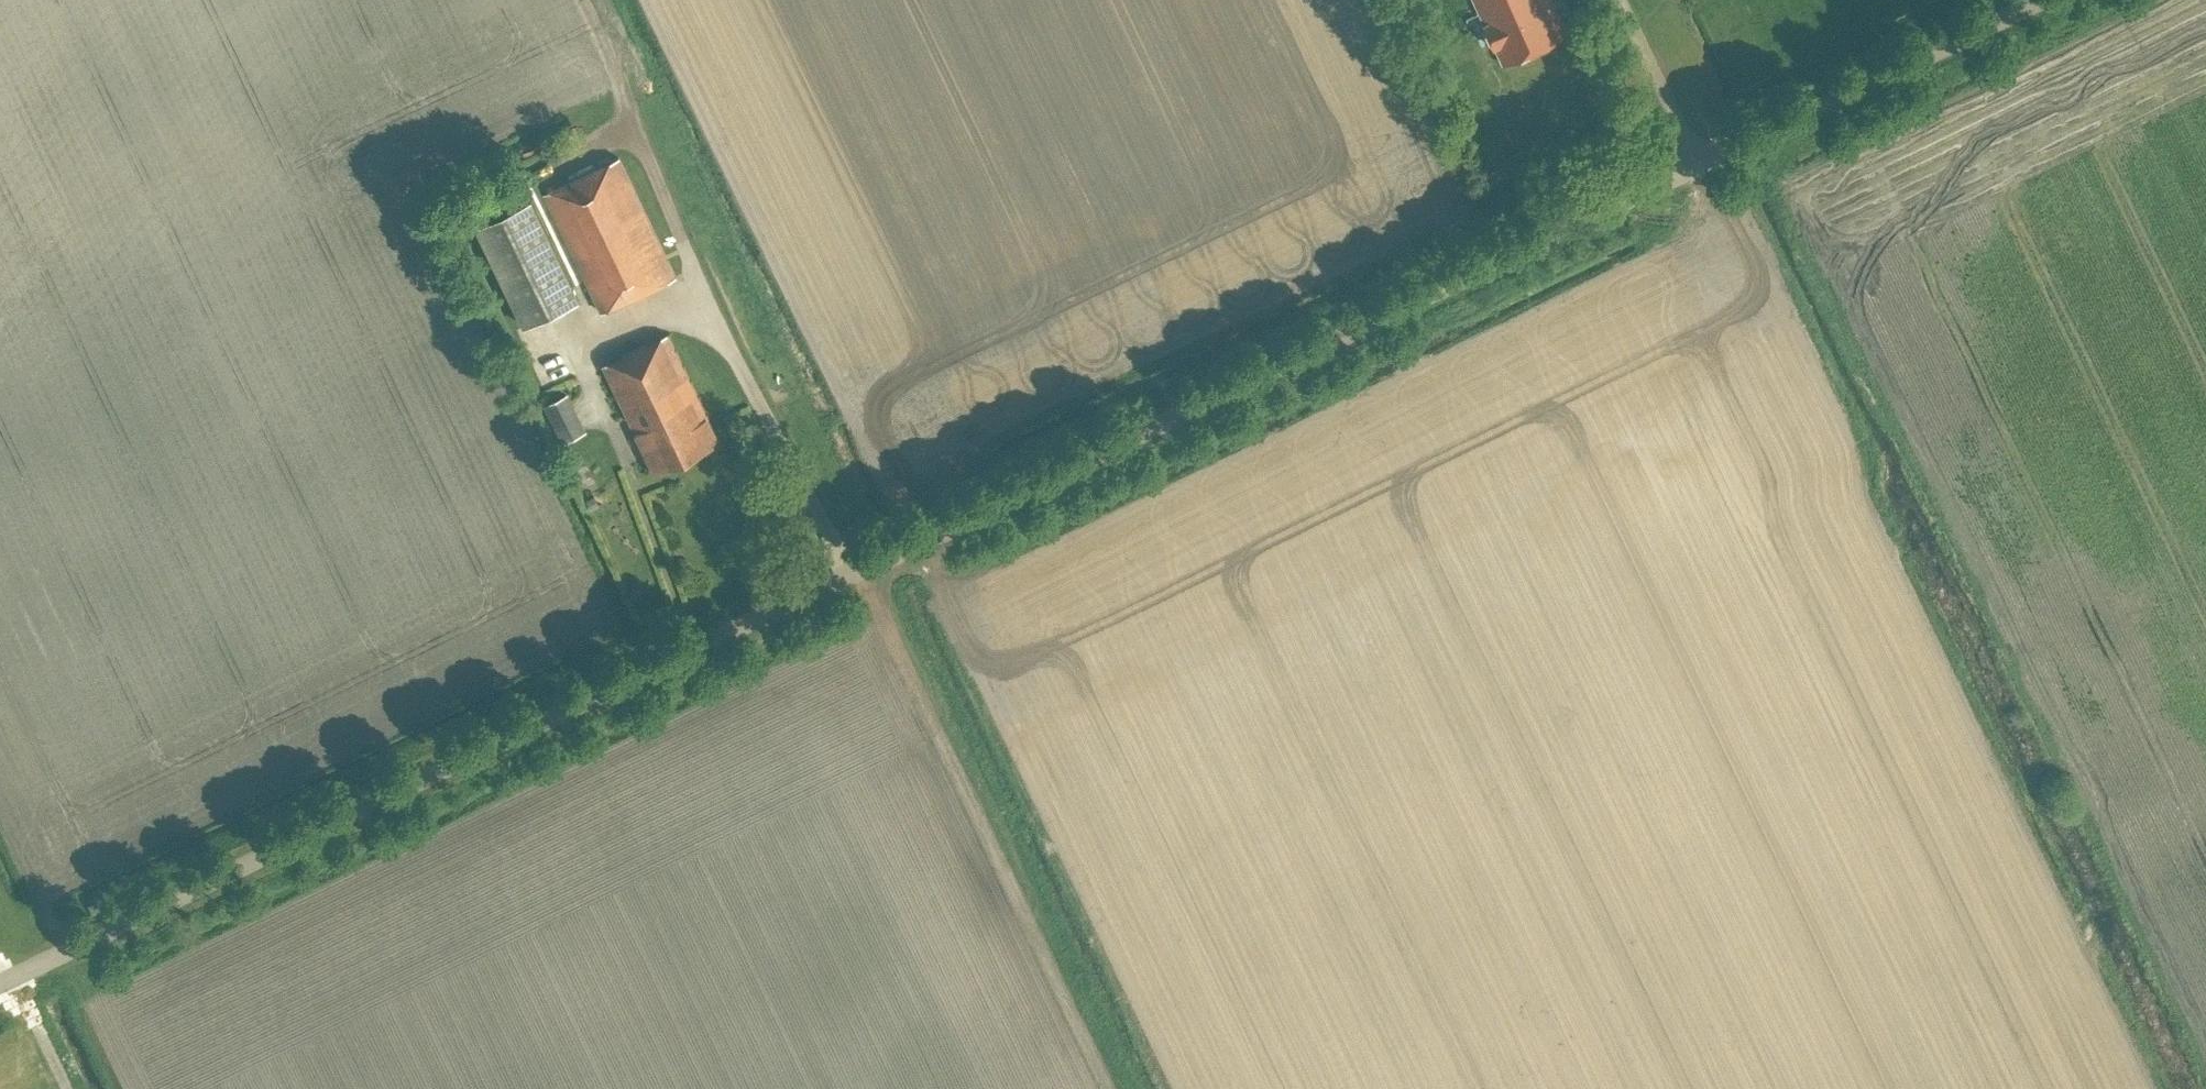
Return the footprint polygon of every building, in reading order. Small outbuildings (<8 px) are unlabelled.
[(1485,24),(1484,24),(1495,47),(1496,47),(1503,63),(1567,33),(1552,0),(1474,0),(1485,24)] [(619,157),(545,192),(602,312),(676,276),(619,157)] [(579,300),(531,199),(478,225),(526,326),(579,300)] [(668,334),(604,365),(655,472),(720,441),(668,334)] [(572,388),(546,399),(564,438),(589,427),(572,388)]
